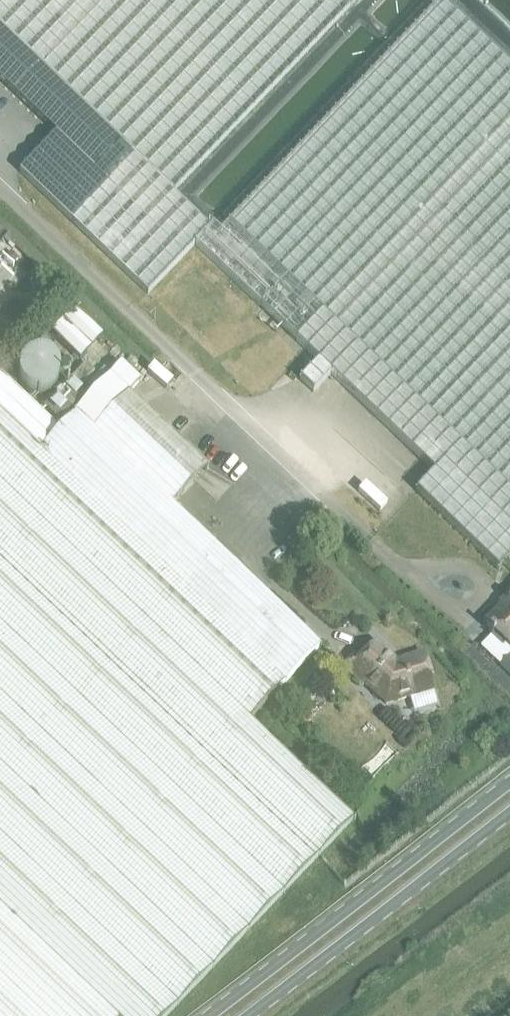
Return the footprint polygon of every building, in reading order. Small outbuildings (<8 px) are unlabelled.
[(137,157),(74,223),(148,294),(194,246),(198,250),(214,233),(172,194),(339,19),(357,0),(0,0),(0,28),(137,157)] [(318,362),(300,381),(313,393),(330,375),(434,473),(416,492),(498,570),(509,557),(509,66),(441,1),(217,236),(214,233),(198,250),(318,362)] [(56,134),(20,172),(74,223),(137,157),(0,28),(0,80),(56,134)] [(18,260),(11,253),(6,258),(12,265),(18,260)] [(2,257),(7,262),(10,265),(14,267),(14,266),(11,264),(8,261),(0,254),(0,259),(2,257)] [(73,310),(51,334),(80,361),(102,338),(73,310)] [(35,317),(25,326),(33,334),(43,325),(35,317)] [(78,388),(94,372),(86,364),(70,380),(78,388)] [(122,365),(76,413),(114,450),(173,505),(174,504),(208,468),(129,393),(140,381),(122,365)] [(277,900),(332,842),(354,819),(250,720),(321,646),(194,526),(173,505),(114,450),(76,413),(58,432),(0,377),(0,1015),(167,1015),(277,900)] [(505,609),(501,605),(484,624),(509,649),(509,604),(505,609)] [(387,705),(434,691),(423,654),(397,662),(376,642),(360,660),(355,655),(343,668),(361,684),(363,682),(387,705)] [(308,684),(295,698),(307,709),(320,695),(308,684)]
